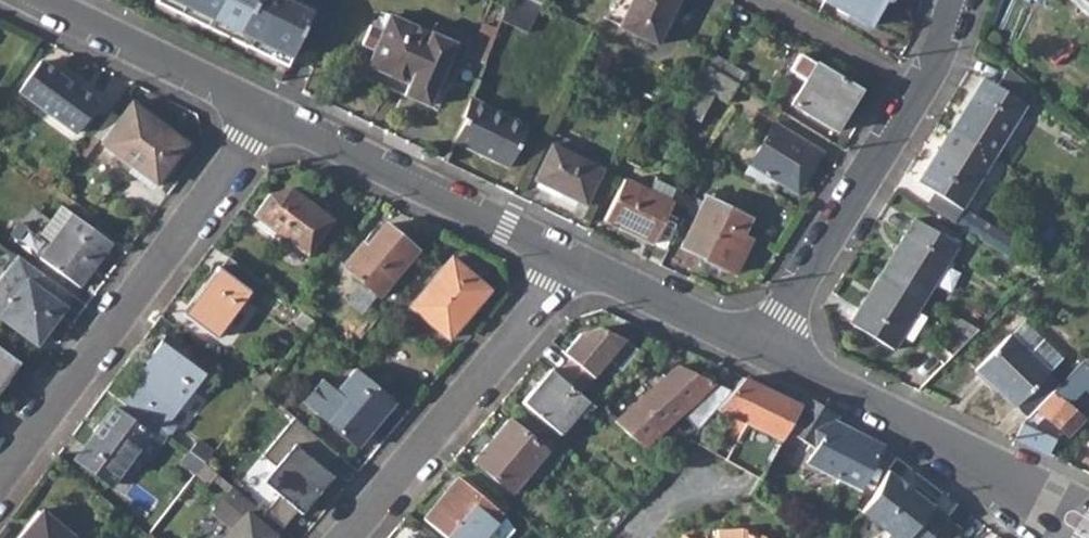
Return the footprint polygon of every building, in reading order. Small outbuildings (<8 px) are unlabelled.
[(155,4),(287,68),(312,14),(284,0),(157,0),(155,4)] [(504,22),(530,34),(543,7),(528,0),(512,0),(508,11),(504,22)] [(604,23),(619,30),(633,2),(628,0),(616,0),(604,23)] [(656,49),(679,0),(634,0),(633,2),(619,30),(619,31),(656,49)] [(872,27),(885,2),(889,4),(891,0),(826,0),(824,2),(872,27)] [(1088,22),(1088,0),(1067,0),(1088,22)] [(504,22),(508,11),(493,6),(471,62),(486,68),(504,22)] [(364,81),(432,106),(443,79),(453,83),(470,36),(437,24),(433,33),(390,17),(384,32),(371,27),(362,47),(376,53),(364,81)] [(791,105),(835,132),(859,93),(814,66),(813,68),(797,58),(787,73),(804,83),(791,105)] [(18,93),(74,135),(97,104),(40,62),(18,93)] [(739,87),(706,67),(697,86),(684,113),(699,122),(715,96),(728,104),(739,87)] [(982,84),(951,134),(994,161),(1025,111),(1021,109),(1031,92),(1007,71),(994,92),(982,84)] [(455,143),(510,169),(529,127),(474,101),(455,143)] [(100,146),(155,186),(187,144),(132,103),(100,146)] [(749,166),(797,194),(822,153),(775,125),(749,166)] [(932,197),(960,214),(994,161),(951,134),(917,188),(932,197)] [(534,182),(585,206),(601,172),(579,161),(584,152),(556,138),(551,148),(534,182)] [(604,222),(651,245),(671,206),(669,205),(675,191),(655,181),(648,195),(623,183),(604,222)] [(253,217),(305,256),(331,220),(292,191),(269,196),(253,217)] [(924,211),(952,228),(960,214),(932,197),(924,211)] [(681,249),(735,275),(751,241),(743,237),(751,220),(705,198),(681,249)] [(41,235),(52,243),(72,216),(61,209),(41,235)] [(1013,247),(960,214),(952,228),(986,250),(1005,261),(1013,247)] [(111,246),(72,216),(52,243),(40,259),(80,288),(111,246)] [(915,223),(882,275),(925,301),(958,250),(915,223)] [(344,269),(377,296),(415,251),(383,224),(344,269)] [(37,345),(65,308),(73,297),(17,255),(0,277),(0,311),(1,312),(0,313),(0,318),(37,345)] [(214,340),(249,293),(253,296),(262,284),(228,259),(219,271),(216,268),(181,315),(214,340)] [(411,307),(448,340),(489,292),(451,259),(411,307)] [(892,353),(925,301),(882,275),(850,327),(892,353)] [(293,324),(305,334),(314,323),(301,313),(293,324)] [(1022,321),(1008,337),(1048,373),(1062,359),(1022,321)] [(937,347),(950,360),(977,334),(961,323),(937,347)] [(556,376),(578,395),(625,340),(600,328),(580,334),(563,354),(570,360),(556,376)] [(125,406),(164,435),(170,432),(173,428),(173,422),(170,419),(208,367),(166,335),(126,389),(130,392),(121,398),(121,403),(125,406)] [(1060,386),(1048,373),(1008,337),(975,372),(1027,419),(1036,410),(1060,386)] [(16,364),(0,352),(0,385),(16,364)] [(1036,410),(1066,441),(1086,421),(1070,405),(1088,387),(1088,373),(1081,365),(1060,386),(1036,410)] [(716,408),(730,392),(678,367),(614,425),(644,450),(697,399),(712,413),(716,408)] [(356,450),(394,405),(353,371),(335,394),(321,382),(302,405),(356,450)] [(522,404),(560,435),(587,402),(578,395),(556,376),(550,371),(522,404)] [(730,392),(716,408),(726,414),(748,424),(726,460),(760,479),(786,431),(800,407),(742,379),(730,392)] [(800,407),(786,431),(820,452),(812,466),(859,490),(882,447),(835,423),(839,416),(806,396),(800,407)] [(77,455),(112,482),(135,451),(147,461),(164,435),(125,406),(119,414),(111,408),(77,455)] [(700,445),(726,414),(716,408),(712,413),(689,439),(700,445)] [(337,456),(293,420),(261,458),(274,469),(261,483),(277,498),(262,515),(280,530),(295,513),(299,516),(319,492),(311,486),(321,474),(337,456)] [(473,462),(511,493),(546,451),(508,421),(473,462)] [(1015,441),(1049,457),(1056,442),(1021,425),(1015,441)] [(178,465),(193,477),(202,464),(187,453),(178,465)] [(193,477),(208,489),(212,485),(225,496),(232,489),(219,478),(202,464),(193,477)] [(887,472),(873,497),(860,513),(891,536),(889,537),(932,537),(947,520),(948,519),(909,489),(907,491),(899,485),(901,483),(887,472)] [(329,481),(321,474),(311,486),(319,492),(329,481)] [(446,537),(486,537),(504,516),(459,479),(424,520),(446,537)] [(909,489),(901,483),(899,485),(907,491),(909,489)] [(280,531),(280,530),(262,515),(232,489),(225,496),(210,514),(232,531),(226,537),(275,537),(280,531)] [(40,510),(17,537),(74,537),(40,510)] [(103,529),(113,537),(126,519),(117,512),(103,529)] [(961,532),(963,530),(948,519),(947,520),(932,537),(956,537),(961,532)] [(764,537),(740,528),(716,530),(715,537),(713,537),(765,537),(764,537)]
